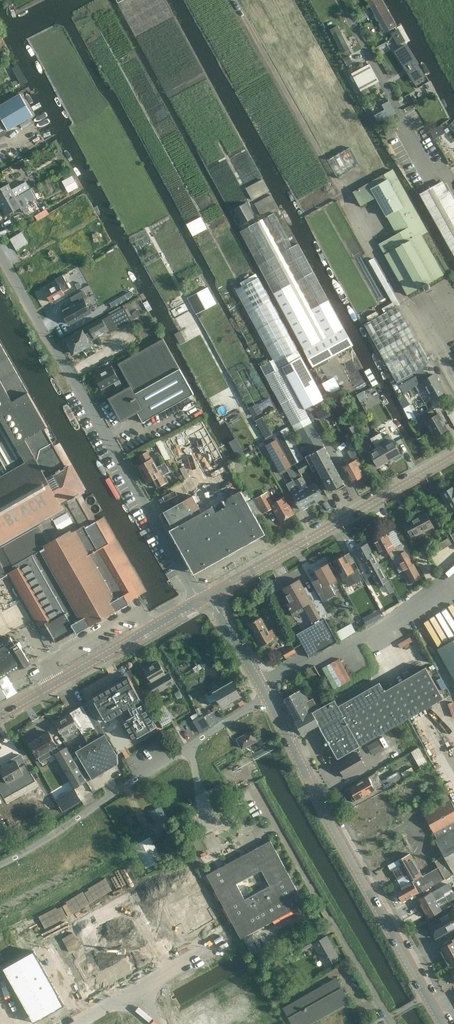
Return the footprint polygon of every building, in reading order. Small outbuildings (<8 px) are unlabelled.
[(395,27),(396,26),(382,0),(367,0),(385,33),(395,27)] [(416,86),(425,81),(428,79),(408,44),(396,51),(416,86)] [(379,82),(369,64),(351,74),(361,91),(379,82)] [(0,105),(0,117),(8,131),(33,116),(20,93),(0,105)] [(390,98),(382,102),(384,108),(375,113),(379,120),(396,112),(390,98)] [(384,130),(387,136),(398,130),(395,125),(384,130)] [(441,125),(430,132),(435,139),(446,132),(441,125)] [(337,178),(343,175),(360,165),(350,147),(327,159),(337,178)] [(27,165),(23,159),(23,158),(15,163),(18,170),(27,165)] [(387,216),(392,225),(397,234),(379,244),(407,295),(423,286),(425,291),(431,288),(428,283),(444,275),(421,235),(427,231),(393,170),(353,192),(361,205),(375,197),(386,216),(387,216)] [(66,180),(71,190),(78,186),(73,176),(66,180)] [(440,182),(420,193),(453,255),(453,206),(440,182)] [(17,197),(25,192),(22,187),(14,192),(9,183),(0,188),(0,204),(15,195),(17,197)] [(17,197),(15,195),(0,204),(6,215),(21,207),(22,209),(32,204),(29,199),(21,204),(17,197)] [(242,225),(255,218),(246,203),(234,210),(242,225)] [(304,350),(313,367),(353,346),(298,243),(292,247),(274,213),(240,231),(304,350)] [(187,222),(193,234),(208,227),(202,215),(187,222)] [(17,248),(29,241),(23,230),(11,237),(17,248)] [(63,275),(55,279),(58,284),(44,292),(51,303),(65,295),(63,292),(70,288),(63,275)] [(309,454),(324,447),(304,410),(282,367),(301,357),(259,277),(235,289),(273,359),(260,366),(283,408),(301,442),(302,441),(309,454)] [(187,298),(196,314),(216,304),(207,287),(187,298)] [(75,304),(62,311),(69,324),(91,312),(84,299),(87,297),(83,291),(71,297),(75,304)] [(130,291),(110,303),(112,307),(132,296),(130,291)] [(402,393),(423,381),(432,399),(444,392),(434,373),(426,377),(421,368),(430,363),(398,305),(364,324),(396,382),(402,393)] [(74,355),(86,348),(87,349),(91,347),(91,345),(93,344),(91,341),(109,331),(110,333),(132,321),(124,308),(102,320),(89,327),(89,326),(84,329),(83,328),(64,338),(68,346),(69,345),(74,355)] [(108,398),(118,417),(121,422),(138,413),(143,422),(194,394),(163,338),(118,364),(130,386),(108,398)] [(84,491),(69,465),(65,467),(42,429),(47,427),(25,388),(0,343),(0,579),(8,574),(7,573),(14,570),(56,642),(75,631),(77,634),(129,603),(128,601),(146,591),(104,517),(97,521),(81,493),(84,491)] [(324,399),(301,357),(282,367),(304,410),(323,400),(324,399)] [(112,366),(94,376),(97,381),(97,383),(99,387),(101,388),(102,389),(114,382),(117,388),(122,385),(112,366)] [(334,376),(322,383),(328,395),(340,388),(334,376)] [(112,389),(105,393),(107,397),(114,393),(113,391),(112,389)] [(364,390),(356,394),(359,401),(367,397),(364,390)] [(403,401),(411,419),(417,416),(408,399),(403,401)] [(257,404),(249,409),(253,417),(262,412),(257,404)] [(441,433),(446,430),(447,430),(437,414),(434,409),(427,412),(431,418),(426,420),(435,436),(436,435),(437,436),(441,434),(441,433)] [(204,419),(166,438),(177,461),(195,452),(205,474),(226,464),(204,419)] [(344,423),(352,437),(358,434),(350,420),(344,423)] [(273,434),(291,465),(303,459),(286,427),(273,434)] [(375,436),(389,460),(395,457),(396,458),(400,456),(399,454),(400,454),(392,439),(383,444),(381,441),(384,440),(380,433),(375,436)] [(375,448),(369,452),(378,466),(389,460),(375,436),(370,438),(375,448)] [(236,438),(229,442),(238,458),(245,454),(236,438)] [(156,442),(168,463),(172,461),(161,440),(156,442)] [(290,466),(276,440),(266,445),(280,471),(290,466)] [(330,491),(334,488),(336,491),(345,486),(324,447),(309,454),(305,456),(313,471),(318,469),(330,491)] [(353,460),(343,466),(352,482),(353,482),(355,482),(357,481),(358,479),(363,476),(357,466),(361,464),(358,459),(359,458),(353,448),(348,450),(353,460)] [(138,466),(143,475),(156,466),(151,458),(146,451),(139,455),(143,462),(138,466)] [(297,465),(302,473),(311,468),(306,460),(297,465)] [(156,466),(143,475),(148,483),(153,480),(157,487),(168,481),(164,474),(170,470),(165,461),(156,466)] [(298,478),(312,504),(323,498),(314,482),(307,486),(305,483),(306,482),(302,476),(298,478)] [(301,510),(312,504),(298,478),(293,481),(297,487),(299,490),(292,494),(301,510)] [(448,490),(446,491),(445,490),(442,492),(442,493),(441,494),(445,501),(443,502),(448,510),(453,507),(453,489),(453,488),(453,487),(448,490)] [(163,510),(193,571),(266,535),(243,488),(213,504),(205,489),(163,510)] [(267,491),(256,497),(264,512),(273,507),(281,521),(293,514),(283,497),(274,502),(267,491)] [(412,538),(433,527),(425,512),(404,523),(412,538)] [(399,572),(403,570),(404,569),(411,582),(420,577),(412,562),(411,563),(402,545),(394,549),(385,533),(373,539),(382,555),(388,552),(399,572)] [(440,551),(452,544),(448,538),(436,545),(440,551)] [(355,549),(361,562),(367,559),(381,585),(389,581),(367,542),(355,549)] [(353,571),(344,555),(333,561),(344,581),(345,580),(349,586),(361,580),(355,570),(353,571)] [(317,590),(323,601),(335,594),(329,584),(336,580),(328,564),(315,571),(324,587),(317,590)] [(296,634),(309,657),(337,642),(323,615),(327,613),(315,592),(308,596),(299,579),(282,588),(290,602),(286,605),(293,617),(305,610),(313,625),(296,634)] [(273,640),(273,639),(277,637),(272,629),(268,631),(260,617),(249,624),(261,646),(273,640)] [(335,632),(340,640),(356,632),(351,623),(335,632)] [(19,642),(15,644),(11,637),(0,643),(0,678),(21,666),(23,666),(28,663),(29,661),(21,647),(22,647),(19,642)] [(437,649),(453,679),(453,640),(437,649)] [(295,652),(292,646),(282,652),(285,657),(295,652)] [(337,686),(349,679),(338,658),(326,665),(337,686)] [(174,683),(169,672),(165,674),(158,661),(144,669),(151,682),(148,684),(155,694),(174,683)] [(314,666),(307,669),(311,677),(318,673),(314,666)] [(334,699),(318,708),(313,698),(289,711),(302,734),(318,725),(320,727),(319,728),(338,759),(443,698),(425,667),(384,691),(379,682),(338,705),(334,699)] [(139,696),(128,676),(92,697),(106,722),(129,709),(133,716),(123,721),(133,740),(157,727),(143,703),(137,707),(136,705),(142,701),(139,696)] [(222,707),(241,696),(233,681),(220,688),(213,692),(222,707)] [(243,692),(249,688),(245,682),(239,686),(243,692)] [(282,698),(289,711),(313,698),(308,700),(302,689),(297,692),(297,691),(290,695),(289,694),(286,692),(282,694),(282,698)] [(70,713),(70,714),(81,733),(82,733),(88,744),(101,737),(95,727),(82,705),(70,713)] [(66,742),(81,733),(70,714),(55,723),(63,737),(66,742)] [(201,733),(208,728),(200,714),(192,719),(201,733)] [(243,748),(247,746),(257,740),(252,731),(237,739),(243,748)] [(48,732),(38,738),(35,740),(33,739),(32,740),(31,742),(29,743),(38,757),(51,749),(74,789),(87,781),(66,747),(60,751),(48,732)] [(105,734),(88,744),(77,751),(93,779),(118,764),(117,755),(105,734)] [(379,742),(369,748),(373,755),(383,749),(379,742)] [(420,746),(412,750),(420,766),(428,762),(420,746)] [(365,766),(357,751),(337,764),(345,778),(365,766)] [(8,783),(22,775),(24,777),(31,773),(20,755),(15,758),(16,760),(0,769),(8,783)] [(353,802),(375,789),(382,785),(385,790),(403,779),(398,771),(381,781),(376,773),(346,790),(353,802)] [(82,800),(75,789),(56,800),(62,811),(82,800)] [(438,867),(444,879),(453,873),(453,805),(451,800),(424,815),(437,838),(435,839),(444,855),(434,860),(438,867)] [(161,805),(150,812),(158,826),(169,820),(161,805)] [(150,837),(134,846),(146,868),(162,859),(150,837)] [(257,847),(260,852),(254,855),(251,850),(226,864),(228,869),(222,872),(220,868),(207,875),(241,938),(305,904),(270,840),(257,847)] [(127,853),(122,856),(129,868),(134,865),(127,853)] [(402,887),(396,890),(398,894),(397,896),(400,900),(401,900),(402,901),(411,896),(412,897),(415,895),(415,894),(419,892),(413,881),(422,876),(410,853),(399,859),(402,864),(392,870),(402,887)] [(122,856),(117,859),(124,871),(129,868),(122,856)] [(117,859),(111,862),(118,874),(124,871),(117,859)] [(111,862),(106,865),(113,877),(118,874),(111,862)] [(106,865),(101,868),(108,880),(113,877),(106,865)] [(101,868),(96,871),(103,883),(108,880),(101,868)] [(96,871),(91,874),(98,886),(103,883),(96,871)] [(88,875),(85,877),(92,889),(96,887),(98,886),(91,874),(88,875)] [(85,877),(80,880),(87,892),(92,889),(85,877)] [(80,880),(75,883),(82,895),(87,892),(80,880)] [(75,883),(70,886),(77,898),(82,895),(75,883)] [(70,886),(64,889),(72,901),(77,898),(70,886)] [(423,909),(453,892),(449,886),(442,891),(443,892),(435,897),(432,892),(429,893),(418,899),(423,909)] [(64,889),(59,892),(66,904),(72,901),(64,889)] [(59,892),(54,895),(61,907),(66,904),(59,892)] [(442,910),(439,905),(447,900),(448,901),(453,898),(453,894),(453,892),(423,909),(428,918),(442,910)] [(200,897),(188,904),(201,926),(212,920),(206,909),(213,905),(206,893),(200,897)] [(54,895),(49,898),(56,910),(61,907),(54,895)] [(44,900),(44,901),(51,913),(53,912),(56,910),(49,898),(44,900)] [(44,901),(38,904),(45,916),(51,913),(44,901)] [(115,901),(110,904),(117,916),(122,913),(115,901)] [(38,904),(33,907),(40,919),(45,916),(38,904)] [(72,956),(68,959),(71,965),(72,965),(87,992),(101,984),(127,969),(140,961),(153,954),(167,946),(151,919),(154,918),(146,904),(135,911),(143,924),(138,927),(125,934),(112,942),(86,957),(75,963),(72,956)] [(110,904),(104,907),(111,919),(117,916),(110,904)] [(176,911),(170,914),(177,926),(183,922),(189,933),(201,926),(188,904),(176,911)] [(33,907),(28,910),(35,922),(40,919),(33,907)] [(104,907),(99,910),(106,922),(111,919),(104,907)] [(28,910),(23,913),(30,925),(35,922),(28,910)] [(99,910),(94,913),(101,925),(106,922),(99,910)] [(453,927),(453,910),(428,924),(435,938),(453,927)] [(23,913),(18,916),(25,928),(30,925),(23,913)] [(94,913),(89,916),(96,928),(101,925),(94,913)] [(18,916),(12,919),(19,931),(25,928),(18,916)] [(89,916),(84,919),(91,931),(96,928),(89,916)] [(12,919),(7,922),(14,934),(19,931),(12,919)] [(84,919),(78,922),(85,934),(91,931),(84,919)] [(7,922),(2,924),(9,937),(14,934),(7,922)] [(78,922),(73,925),(80,937),(85,934),(78,922)] [(73,925),(68,928),(75,940),(80,937),(73,925)] [(68,928),(63,931),(70,943),(75,940),(68,928)] [(63,931),(58,934),(65,946),(70,943),(63,931)] [(58,934),(52,937),(59,949),(65,946),(58,934)] [(327,935),(312,944),(325,966),(340,958),(327,935)] [(440,951),(444,958),(453,953),(453,938),(447,941),(448,943),(441,947),(442,950),(440,951)] [(35,952),(4,969),(34,1022),(65,1006),(35,952)] [(444,958),(448,966),(450,964),(452,967),(453,965),(453,953),(444,958)] [(308,994),(283,1008),(292,1023),(309,1023),(349,1001),(336,978),(326,984),(325,983),(308,993),(308,994)]
